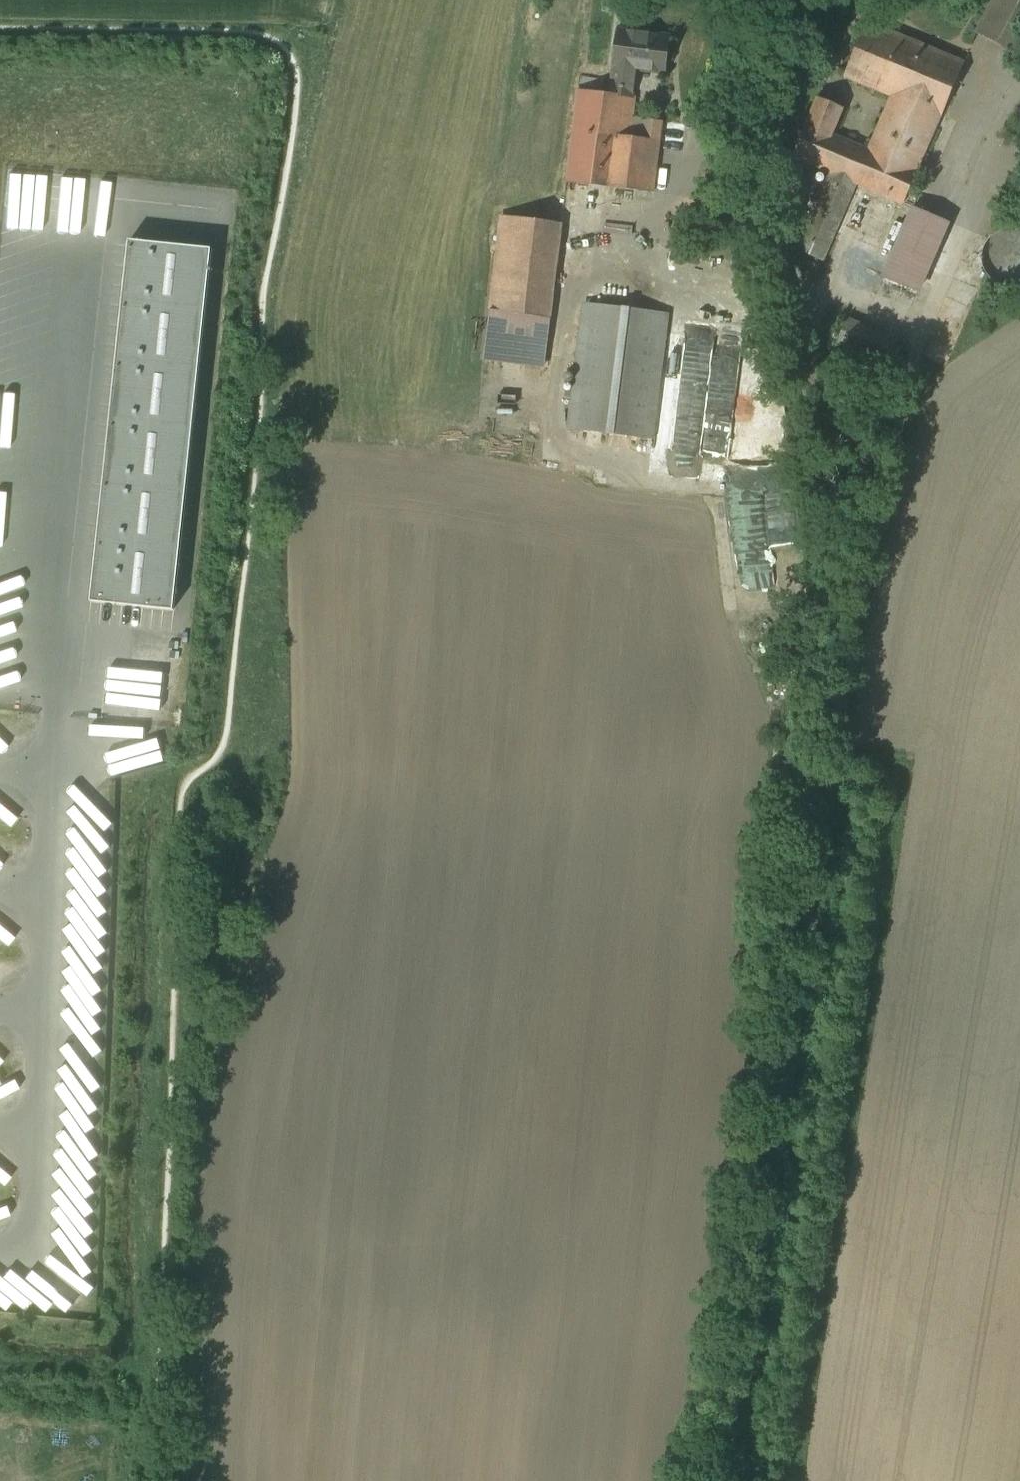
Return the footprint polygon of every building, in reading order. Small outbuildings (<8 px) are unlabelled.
[(977,34),(1019,56),(1019,55),(1019,0),(994,0),(977,34)] [(921,45),(868,23),(845,77),(892,96),(898,98),(921,45)] [(670,37),(618,30),(614,66),(615,66),(611,94),(632,97),(636,69),(665,73),(670,37)] [(921,45),(898,98),(892,96),(869,151),(832,135),(843,108),(818,97),(793,157),(830,172),(797,249),(823,261),(856,183),(904,204),(918,171),(917,170),(941,116),(965,63),(921,45)] [(604,80),(581,77),(579,90),(567,182),(653,192),(660,141),(630,137),(635,97),(632,97),(611,94),(603,93),(604,80)] [(562,223),(503,216),(491,311),(499,312),(496,338),(547,345),(562,223)] [(941,239),(907,225),(885,276),(919,290),(941,239)] [(1015,225),(1003,228),(992,235),(985,246),(983,258),(986,271),(993,281),(1004,288),(1016,290),(1019,290),(1019,226),(1015,225)] [(206,250),(125,243),(88,603),(170,612),(206,250)] [(851,249),(851,252),(851,254),(853,255),(854,257),(856,257),(859,257),(860,255),(861,254),(862,251),(861,249),(860,248),(858,247),(856,246),(854,247),(852,248),(851,249)] [(875,260),(875,258),(874,256),(873,254),(871,253),(869,252),(867,253),(866,254),(864,256),(864,258),(865,260),(866,262),(867,263),(870,263),(872,263),(873,262),(875,260)] [(668,314),(584,304),(569,428),(653,438),(668,314)] [(896,342),(847,322),(833,354),(882,374),(896,342)]
